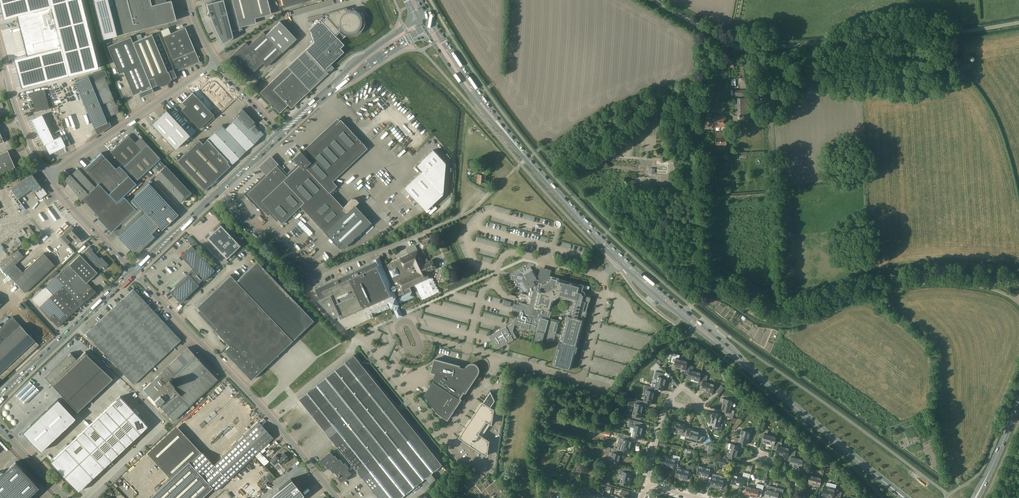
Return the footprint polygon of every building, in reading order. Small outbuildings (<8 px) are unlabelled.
[(4,19),(16,15),(19,26),(26,55),(14,58),(21,87),(98,67),(81,0),(0,0),(0,3),(4,19)] [(93,0),(103,38),(114,36),(176,20),(171,0),(170,0),(151,5),(150,0),(93,0)] [(271,14),(267,0),(224,0),(212,3),(212,5),(207,7),(208,12),(207,13),(207,14),(208,14),(208,15),(209,15),(211,20),(216,19),(220,36),(241,31),(240,27),(256,23),(254,18),(271,14)] [(313,42),(306,49),(328,73),(325,69),(344,52),(340,48),(344,45),(340,41),(346,36),(348,36),(350,36),(352,36),(354,36),(355,35),(356,34),(358,33),(359,32),(360,32),(361,31),(362,29),(363,28),(364,26),(364,24),(364,23),(364,21),(364,19),(364,17),(362,18),(361,15),(359,14),(358,12),(358,10),(355,8),(354,10),(352,9),(350,9),(347,9),(346,7),(325,13),(327,15),(324,19),(322,17),(308,30),(310,31),(313,42)] [(296,38),(280,21),(266,35),(263,32),(249,46),(245,42),(231,56),(249,76),(264,62),(267,66),(282,52),(296,38)] [(177,71),(199,62),(195,50),(185,27),(170,33),(168,27),(160,30),(173,60),(177,71)] [(133,42),(152,87),(157,85),(165,85),(171,79),(176,76),(158,34),(153,36),(152,34),(133,42)] [(133,42),(130,36),(107,46),(119,74),(124,72),(133,95),(139,93),(140,97),(154,92),(152,87),(133,42)] [(260,92),(279,113),(288,105),(291,108),(328,73),(306,49),(260,92)] [(116,105),(113,99),(108,86),(104,77),(102,71),(87,75),(87,76),(75,81),(78,88),(94,128),(107,122),(105,118),(119,112),(117,108),(118,107),(117,104),(116,105)] [(368,93),(378,84),(376,82),(366,91),(368,93)] [(213,99),(201,87),(201,86),(193,94),(192,92),(181,103),(185,106),(181,110),(199,129),(232,98),(224,89),(213,99)] [(766,88),(754,88),(755,105),(767,104),(766,88)] [(375,100),(385,91),(383,89),(374,98),(375,100)] [(35,112),(35,111),(49,108),(45,90),(31,93),(35,112)] [(738,116),(748,116),(748,98),(737,98),(738,116)] [(264,134),(253,123),(255,122),(242,109),(238,113),(239,115),(225,129),(222,125),(203,143),(199,140),(177,160),(205,189),(230,165),(227,162),(228,161),(231,165),(264,134)] [(190,136),(166,110),(152,123),(177,149),(190,136)] [(45,144),(53,139),(42,115),(32,120),(44,144),(45,144)] [(713,126),(726,126),(726,116),(713,116),(713,126)] [(287,177),(276,166),(267,175),(247,193),(268,216),(269,214),(276,221),(278,220),(282,223),(300,206),(338,247),(339,248),(340,248),(341,248),(342,248),(343,247),(344,248),(371,223),(355,206),(358,202),(355,199),(354,198),(352,199),(343,207),(329,193),(336,186),(332,181),(367,148),(364,146),(365,146),(340,120),(304,154),(300,151),(292,158),(299,165),(287,177)] [(716,144),(717,144),(726,144),(726,132),(716,133),(716,144)] [(142,149),(129,135),(110,152),(124,166),(137,180),(160,158),(147,144),(142,149)] [(53,139),(45,144),(49,154),(66,146),(61,136),(53,139)] [(396,150),(398,152),(404,147),(402,145),(400,147),(397,144),(389,152),(391,155),(396,150)] [(16,171),(8,150),(0,154),(0,178),(16,171)] [(422,171),(404,188),(426,211),(443,194),(445,163),(433,150),(416,166),(422,171)] [(117,203),(120,200),(118,197),(131,185),(134,182),(119,166),(116,169),(101,153),(85,168),(117,203)] [(258,167),(267,175),(276,166),(278,165),(270,156),(258,167)] [(664,174),(664,170),(669,170),(669,161),(658,161),(658,174),(664,174)] [(68,177),(65,180),(95,213),(98,216),(97,217),(111,232),(136,209),(124,197),(120,200),(117,203),(85,168),(83,165),(79,169),(78,168),(71,175),(70,174),(68,177)] [(181,203),(191,193),(165,165),(155,175),(181,203)] [(364,181),(371,170),(369,168),(361,180),(364,181)] [(486,176),(487,168),(483,168),(482,174),(479,174),(478,182),(484,183),(485,176),(486,176)] [(47,194),(32,173),(24,179),(8,190),(22,211),(25,209),(18,198),(31,189),(39,199),(47,194)] [(162,230),(178,214),(149,183),(133,199),(145,212),(118,237),(132,251),(139,251),(154,237),(151,233),(158,226),(162,230)] [(226,259),(240,245),(220,224),(206,238),(226,259)] [(73,229),(71,226),(60,236),(67,244),(69,241),(65,237),(69,233),(78,243),(85,237),(75,227),(73,229)] [(423,249),(432,244),(429,239),(420,243),(423,249)] [(100,259),(92,250),(93,250),(90,246),(82,253),(87,259),(88,257),(97,267),(100,264),(104,268),(108,264),(101,257),(100,259)] [(204,280),(214,270),(192,246),(181,256),(195,271),(190,275),(189,274),(170,292),(180,302),(199,285),(197,284),(203,279),(204,280)] [(23,272),(15,264),(24,256),(18,250),(0,266),(14,281),(25,293),(55,265),(43,253),(23,272)] [(424,263),(418,250),(398,259),(383,266),(379,259),(315,288),(320,300),(319,300),(335,316),(337,315),(338,319),(347,329),(374,317),(374,316),(373,315),(389,307),(391,306),(392,308),(393,307),(395,311),(399,309),(397,306),(399,305),(398,303),(400,302),(400,303),(414,297),(410,287),(430,278),(428,272),(436,268),(432,259),(424,263)] [(97,272),(80,254),(70,264),(69,264),(46,286),(53,294),(39,307),(58,327),(72,314),(85,301),(96,291),(87,282),(97,272)] [(313,320),(257,261),(236,281),(230,275),(197,307),(217,328),(214,330),(229,346),(223,351),(251,380),(313,320)] [(526,304),(520,303),(518,309),(516,309),(515,310),(514,312),(515,314),(512,323),(506,327),(506,326),(500,330),(499,329),(496,332),(489,336),(491,340),(492,339),(495,344),(494,344),(497,349),(503,345),(505,344),(507,343),(516,337),(513,331),(514,325),(521,326),(521,327),(528,329),(529,328),(536,330),(537,330),(535,341),(541,343),(542,339),(550,341),(551,340),(554,341),(556,332),(558,324),(555,324),(556,323),(548,321),(548,318),(549,319),(554,302),(553,302),(554,299),(557,297),(570,301),(567,310),(567,312),(553,366),(570,370),(582,329),(581,329),(584,319),(581,318),(582,316),(585,317),(587,311),(590,301),(591,295),(585,294),(585,293),(584,291),(585,285),(582,284),(582,285),(559,279),(559,278),(556,277),(550,276),(549,278),(542,282),(540,282),(541,280),(540,279),(538,278),(537,277),(534,272),(530,267),(517,275),(516,279),(524,292),(528,289),(527,295),(520,293),(519,297),(528,300),(526,304)] [(540,267),(537,277),(538,278),(540,279),(541,280),(540,282),(542,282),(549,278),(550,276),(550,274),(551,270),(546,268),(540,267)] [(133,384),(181,340),(133,289),(85,334),(109,359),(133,384)] [(39,345),(12,316),(0,328),(0,381),(39,345)] [(173,421),(188,407),(217,379),(207,368),(207,367),(188,347),(158,375),(143,389),(154,401),(163,410),(163,409),(173,421)] [(85,354),(84,352),(85,351),(84,351),(76,359),(70,353),(49,372),(50,372),(45,377),(48,380),(47,381),(50,384),(49,385),(51,384),(52,386),(51,387),(52,386),(77,412),(112,379),(86,354),(87,353),(86,353),(85,354)] [(685,370),(687,364),(687,362),(679,360),(680,355),(673,353),(670,362),(675,363),(674,367),(685,370)] [(442,465),(354,355),(299,399),(352,465),(348,468),(345,463),(343,464),(339,460),(338,460),(335,456),(334,457),(330,452),(320,460),(323,465),(325,464),(328,468),(329,468),(333,472),(335,471),(338,476),(336,477),(337,478),(338,477),(341,481),(342,481),(345,479),(346,481),(348,479),(347,478),(352,474),(349,471),(354,467),(378,497),(401,497),(442,465)] [(465,369),(434,360),(430,373),(434,374),(432,382),(423,396),(436,413),(447,420),(460,400),(458,399),(463,392),(465,393),(476,375),(477,373),(478,372),(478,371),(477,369),(477,368),(476,367),(475,366),(473,365),(472,365),(470,364),(469,365),(468,365),(467,366),(466,367),(465,369)] [(699,381),(700,377),(701,373),(692,371),(694,366),(687,364),(685,370),(684,373),(688,375),(687,378),(699,381)] [(265,376),(271,371),(266,365),(260,371),(265,376)] [(664,390),(667,378),(668,374),(655,371),(654,378),(657,379),(655,388),(664,390)] [(700,377),(699,381),(698,385),(702,386),(701,389),(713,393),(715,385),(706,383),(707,379),(700,377)] [(222,383),(214,390),(217,394),(225,387),(222,383)] [(652,404),(655,392),(652,391),(653,388),(644,386),(643,392),(646,392),(644,402),(652,404)] [(489,408),(494,401),(490,392),(482,404),(482,403),(474,415),(470,421),(459,439),(470,446),(474,449),(486,456),(488,442),(481,438),(490,424),(491,425),(493,410),(489,408)] [(237,394),(233,398),(242,405),(246,401),(237,394)] [(120,396),(50,462),(78,491),(147,426),(120,396)] [(48,407),(23,430),(41,449),(75,417),(73,415),(58,398),(48,407)] [(641,417),(644,405),(640,404),(641,401),(629,398),(628,404),(635,406),(633,415),(641,417)] [(733,410),(731,410),(733,401),(724,398),(721,410),(726,411),(725,415),(732,417),(733,410)] [(721,430),(723,424),(720,423),(722,414),(713,412),(710,424),(716,425),(715,429),(721,430)] [(640,439),(643,427),(641,427),(642,422),(639,421),(629,419),(629,423),(632,424),(630,431),(634,432),(633,437),(640,439)] [(682,433),(685,424),(673,420),(670,429),(682,433)] [(254,454),(258,458),(263,454),(258,450),(272,437),(260,424),(258,422),(213,465),(176,425),(173,427),(147,452),(171,477),(148,497),(200,497),(212,486),(215,490),(254,454)] [(726,426),(721,430),(726,435),(731,431),(726,426)] [(697,439),(699,430),(687,427),(685,436),(697,439)] [(775,437),(767,435),(768,430),(761,428),(759,438),(763,439),(762,442),(773,445),(774,441),(775,441),(777,433),(776,433),(775,437)] [(753,432),(739,429),(743,430),(740,439),(736,438),(734,444),(742,446),(743,442),(748,444),(751,432),(753,432)] [(629,453),(632,441),(629,440),(630,436),(618,433),(617,437),(621,438),(620,441),(623,442),(621,451),(629,453)] [(789,448),(780,446),(781,443),(775,441),(773,449),(776,450),(775,454),(787,457),(788,452),(790,445),(789,448)] [(737,457),(740,446),(740,445),(728,442),(728,443),(732,444),(729,455),(737,457)] [(618,466),(621,454),(617,453),(618,450),(607,446),(605,454),(608,454),(606,463),(618,466)] [(803,460),(795,458),(797,449),(790,447),(786,461),(790,462),(789,465),(800,468),(800,470),(804,456),(803,460)] [(289,458),(284,453),(278,458),(276,455),(270,460),(274,464),(278,461),(282,465),(289,458)] [(263,454),(258,458),(264,465),(269,461),(263,454)] [(678,465),(680,456),(673,454),(672,459),(663,456),(661,465),(673,469),(674,464),(678,465)] [(14,462),(0,476),(0,497),(25,497),(37,487),(14,462)] [(713,474),(715,464),(713,464),(709,462),(707,468),(698,465),(696,474),(708,478),(709,473),(713,474)] [(691,478),(694,466),(687,465),(686,470),(677,468),(674,476),(686,480),(687,477),(691,478)] [(629,486),(632,473),(628,472),(629,469),(621,467),(619,477),(622,478),(621,483),(629,486)] [(821,478),(812,476),(814,471),(806,469),(804,479),(808,480),(807,483),(819,486),(820,481),(820,482),(822,475),(821,478)] [(748,483),(750,473),(744,471),(742,478),(733,476),(734,472),(730,485),(731,484),(742,487),(744,482),(748,483)] [(726,485),(729,477),(728,477),(725,476),(722,475),(721,479),(712,477),(709,485),(721,489),(722,484),(726,485)] [(270,497),(298,497),(302,495),(291,481),(270,497)] [(832,497),(835,490),(836,486),(835,486),(834,490),(826,488),(827,484),(820,482),(818,491),(822,492),(821,494),(825,495),(824,496),(832,497)] [(761,495),(764,485),(757,483),(755,489),(746,487),(744,497),(745,495),(756,497),(757,494),(761,495)] [(768,485),(768,486),(767,486),(764,497),(765,497),(777,497),(780,497),(783,489),(768,485)] [(596,494),(592,493),(593,491),(588,489),(586,496),(589,497),(595,497),(596,494)] [(628,497),(629,491),(622,490),(620,495),(623,496),(622,497),(629,497),(628,497)]
